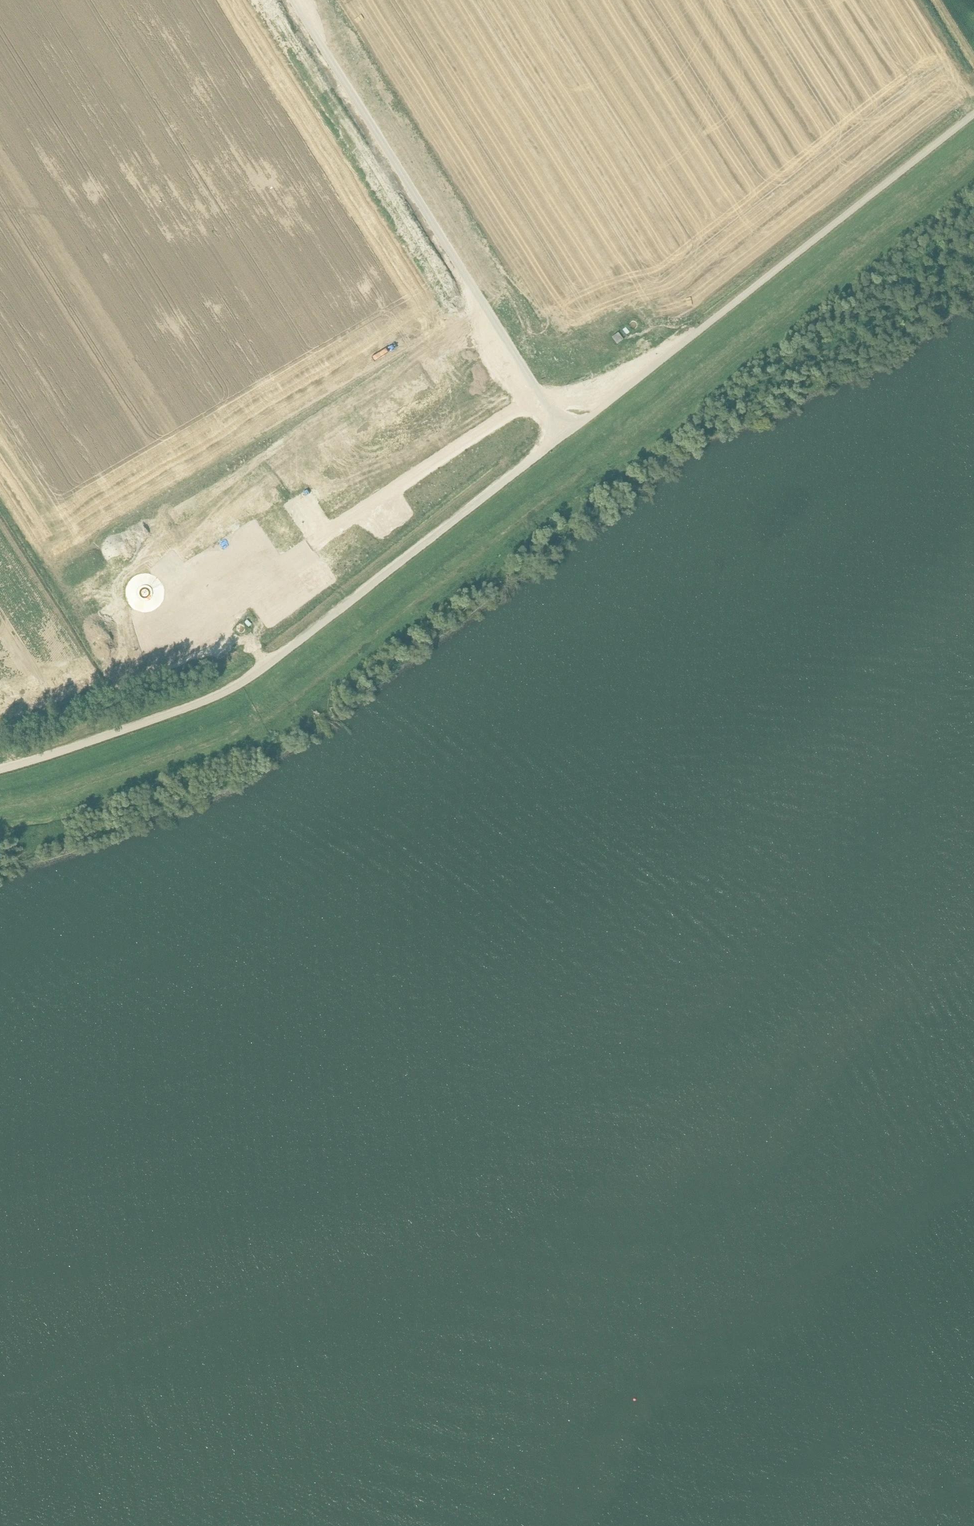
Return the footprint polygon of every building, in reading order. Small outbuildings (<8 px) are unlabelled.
[(617,344),(623,339),(618,333),(612,337),(617,344)] [(138,591),(137,593),(138,595),(139,598),(140,599),(143,600),(145,601),(147,600),(150,599),(151,598),(152,595),(153,593),(152,591),(151,589),(150,587),(147,586),(145,585),(143,586),(141,587),(139,589),(138,591)] [(211,659),(200,664),(206,678),(217,674),(211,659)] [(109,699),(98,703),(103,717),(114,713),(109,699)]
